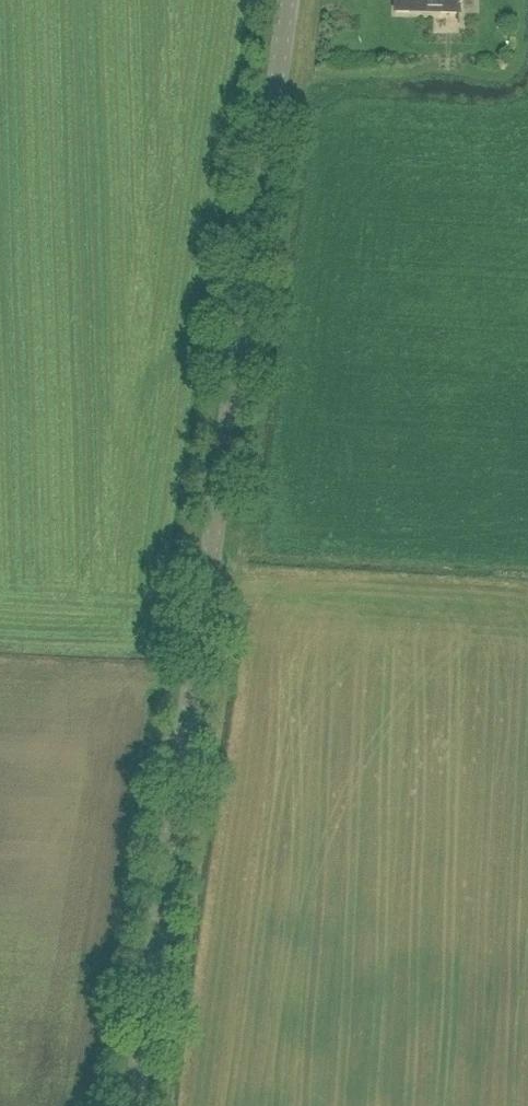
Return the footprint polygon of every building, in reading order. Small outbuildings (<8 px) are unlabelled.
[(398,12),(459,13),(459,22),(460,22),(461,0),(398,0),(398,12)]
